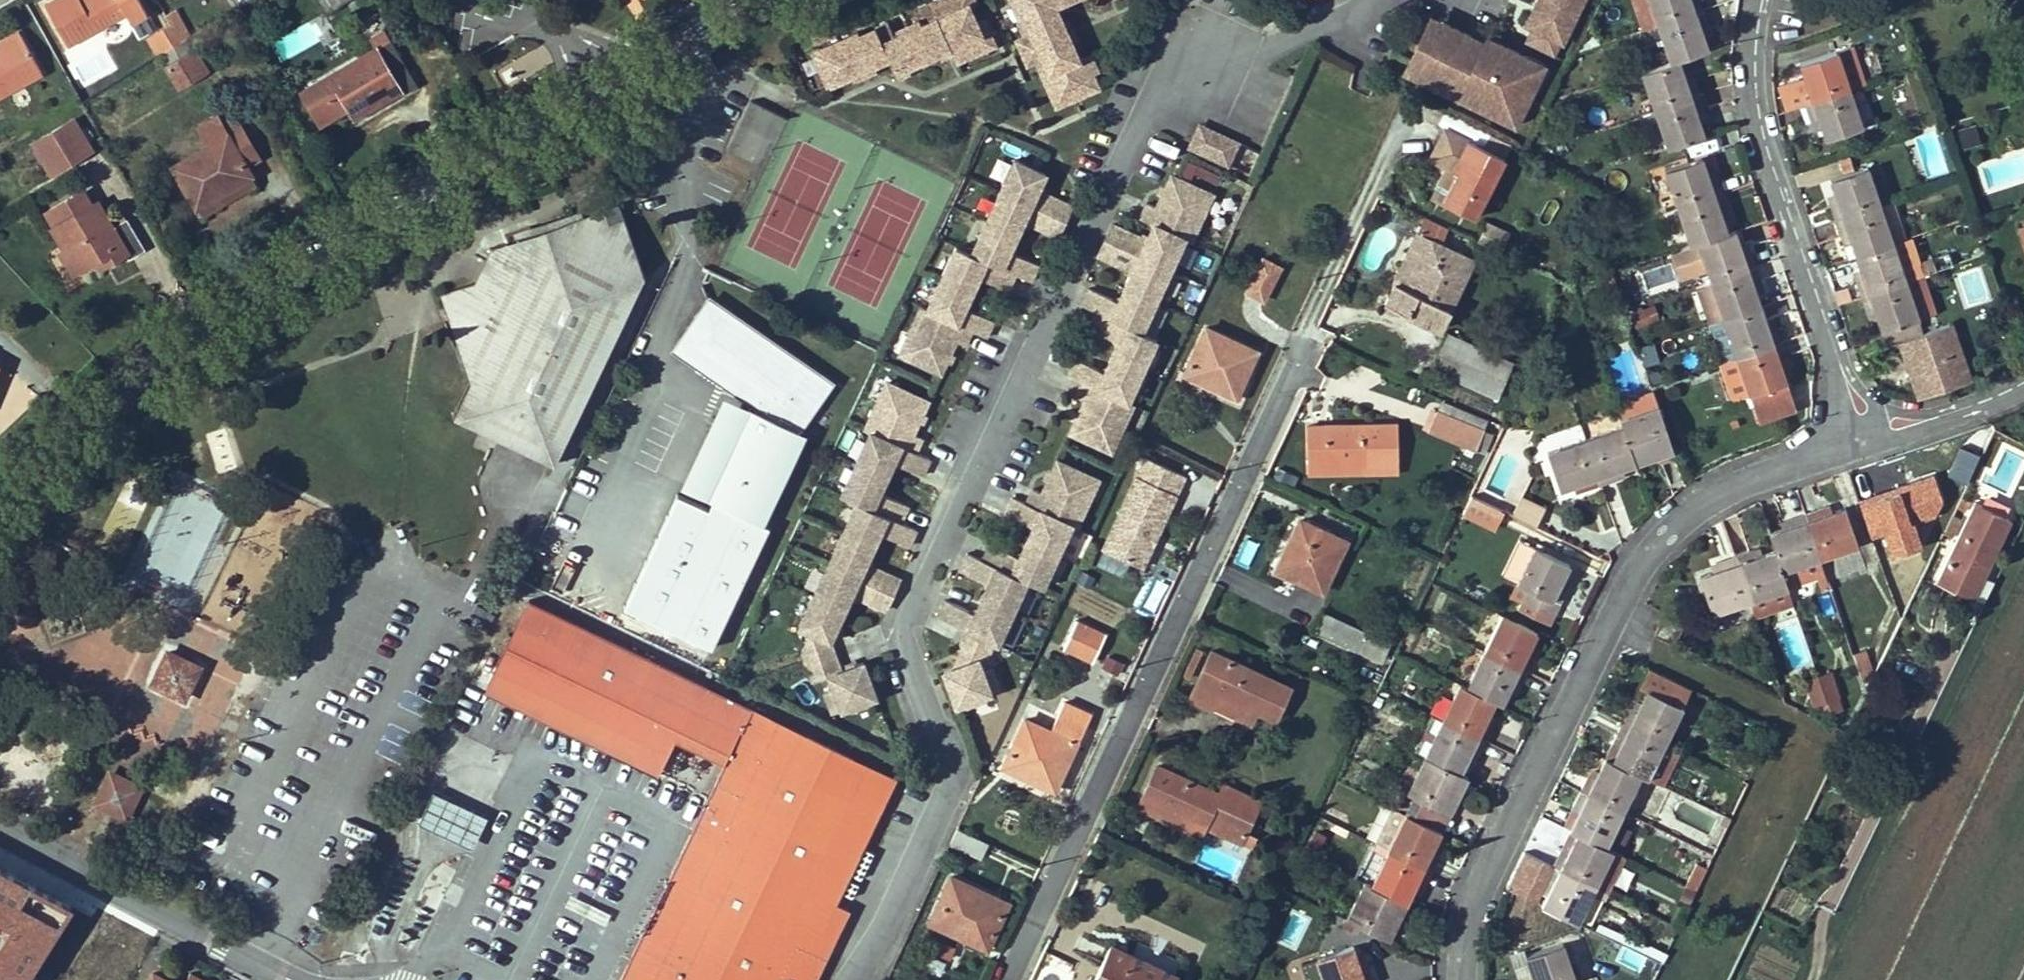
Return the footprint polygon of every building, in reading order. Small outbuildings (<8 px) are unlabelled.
[(130,21),(146,13),(139,0),(80,0),(79,0),(52,0),(44,4),(67,45),(125,13),(130,21)] [(344,0),(320,0),(326,10),(344,0)] [(968,7),(965,0),(937,0),(918,8),(924,22),(894,36),(888,22),(859,35),(857,31),(813,51),(828,84),(889,57),(895,71),(949,47),(955,61),(986,48),(979,32),(968,7)] [(1020,20),(1024,18),(1031,35),(1025,37),(1016,40),(1026,63),(1035,60),(1041,57),(1048,72),(1042,74),(1056,106),(1096,87),(1082,56),(1076,58),(1053,5),(1064,0),(1011,0),(1020,20)] [(1553,53),(1560,39),(1562,40),(1578,7),(1576,7),(1579,0),(1536,0),(1533,6),(1539,9),(1531,25),(1533,27),(1526,40),(1553,53)] [(1649,0),(1637,0),(1646,28),(1658,24),(1649,0)] [(1658,24),(1703,9),(1699,0),(1649,0),(1658,24)] [(1539,9),(1533,6),(1525,22),(1531,25),(1539,9)] [(1703,9),(1658,24),(1671,62),(1679,60),(1708,50),(1702,32),(1710,29),(1703,9)] [(171,25),(175,33),(184,28),(175,10),(165,15),(171,25)] [(1442,21),(1431,16),(1417,44),(1420,40),(1422,37),(1424,35),(1427,32),(1429,30),(1436,33),(1442,21)] [(1018,21),(1025,37),(1031,35),(1024,18),(1020,20),(1018,21)] [(1471,35),(1442,21),(1436,33),(1429,30),(1427,32),(1424,35),(1422,37),(1420,40),(1417,44),(1416,47),(1415,51),(1414,54),(1414,57),(1414,61),(1421,64),(1416,76),(1444,90),(1447,84),(1459,90),(1456,96),(1494,115),(1498,108),(1518,118),(1541,71),(1521,61),(1524,54),(1485,36),(1483,41),(1468,71),(1457,65),(1471,35)] [(159,53),(179,41),(175,33),(171,25),(150,37),(159,53)] [(184,28),(175,33),(179,41),(186,37),(189,36),(184,28)] [(979,32),(986,48),(994,44),(987,29),(979,32)] [(21,35),(18,30),(0,40),(0,47),(21,35)] [(1574,52),(1599,44),(1595,34),(1585,30),(1574,52)] [(399,89),(403,95),(416,86),(385,32),(371,40),(376,48),(323,80),(332,97),(341,92),(345,100),(354,115),(399,89)] [(490,93),(552,63),(537,34),(476,64),(490,93)] [(42,72),(21,35),(0,47),(0,96),(42,72)] [(1483,41),(1471,35),(1457,65),(1468,71),(1483,41)] [(159,53),(167,66),(194,51),(186,37),(179,41),(159,53)] [(1421,64),(1414,61),(1414,57),(1414,54),(1415,51),(1416,47),(1417,44),(1404,71),(1416,76),(1421,64)] [(1863,85),(1850,48),(1837,52),(1850,89),(1863,85)] [(204,68),(194,51),(167,66),(177,83),(204,68)] [(1805,104),(1850,89),(1837,52),(1836,51),(1800,63),(1805,77),(1806,82),(1799,84),(1805,104)] [(1541,71),(1544,64),(1524,54),(1521,61),(1541,71)] [(1035,60),(1042,74),(1048,72),(1041,57),(1035,60)] [(1693,76),(1686,79),(1679,60),(1671,62),(1642,72),(1655,110),(1700,95),(1693,76)] [(1805,104),(1799,84),(1797,80),(1779,86),(1787,111),(1805,104)] [(1447,84),(1444,90),(1456,96),(1459,90),(1447,84)] [(1825,139),(1863,127),(1850,89),(1805,104),(1811,123),(1819,120),(1825,139)] [(345,100),(341,92),(332,97),(337,104),(345,100)] [(1698,116),(1706,113),(1700,95),(1655,110),(1667,148),(1705,135),(1698,116)] [(730,154),(768,166),(785,110),(748,98),(730,154)] [(1494,115),(1515,125),(1518,118),(1498,108),(1494,115)] [(174,167),(196,205),(250,175),(245,165),(258,158),(241,127),(228,134),(218,116),(199,127),(210,145),(174,167)] [(73,118),(34,141),(51,172),(90,149),(73,118)] [(1199,124),(1195,131),(1211,138),(1215,132),(1199,124)] [(1956,129),(1960,147),(1979,143),(1975,125),(1956,129)] [(1472,218),(1504,157),(1484,147),(1445,128),(1429,158),(1448,167),(1433,197),(1472,218)] [(1237,142),(1215,132),(1211,138),(1195,131),(1192,140),(1208,148),(1205,154),(1227,165),(1237,142)] [(1490,134),(1484,147),(1504,157),(1510,144),(1490,134)] [(1205,154),(1208,148),(1192,140),(1189,147),(1205,154)] [(1678,207),(1722,192),(1716,173),(1709,176),(1702,157),(1665,170),(1678,207)] [(1014,159),(971,254),(955,247),(927,309),(921,306),(898,354),(940,374),(956,340),(964,345),(971,331),(985,337),(993,321),(964,307),(978,277),(1007,290),(1014,274),(1029,281),(1037,264),(1009,251),(1022,221),(1051,234),(1065,203),(1037,190),(1045,173),(1014,159)] [(1836,221),(1881,205),(1867,167),(1829,180),(1837,198),(1829,201),(1836,221)] [(256,184),(250,175),(196,205),(201,215),(256,184)] [(1075,396),(1084,400),(1068,433),(1111,452),(1134,404),(1128,401),(1157,338),(1141,331),(1183,239),(1190,242),(1213,195),(1171,175),(1155,207),(1147,203),(1139,219),(1153,226),(1146,239),(1117,226),(1103,257),(1132,271),(1117,301),(1089,288),(1081,304),(1097,312),(1089,328),(1118,341),(1103,372),(1075,358),(1067,374),(1082,381),(1075,396)] [(45,211),(54,226),(91,205),(82,190),(45,211)] [(1722,214),(1729,211),(1722,192),(1678,207),(1691,244),(1728,232),(1722,214)] [(98,201),(91,205),(54,226),(67,247),(81,270),(98,260),(105,256),(110,264),(126,254),(128,258),(143,249),(125,218),(112,227),(98,201)] [(550,462),(554,464),(644,276),(617,205),(491,249),(497,266),(488,288),(475,283),(441,294),(471,380),(454,416),(499,438),(550,462)] [(1855,255),(1893,242),(1881,205),(1836,221),(1842,240),(1849,237),(1855,255)] [(1426,216),(1418,234),(1440,244),(1447,228),(1426,216)] [(1510,232),(1487,222),(1478,241),(1501,252),(1510,232)] [(1710,281),(1756,266),(1749,246),(1742,249),(1736,230),(1728,232),(1691,244),(1683,247),(1690,267),(1704,262),(1710,281)] [(1396,282),(1386,303),(1441,328),(1473,259),(1440,244),(1418,234),(1410,251),(1424,258),(1410,289),(1396,282)] [(1861,296),(1906,280),(1893,242),(1855,255),(1862,273),(1855,275),(1861,296)] [(74,275),(81,270),(67,247),(60,250),(74,275)] [(491,249),(475,283),(488,288),(497,266),(491,249)] [(1410,251),(1396,282),(1410,289),(1424,258),(1410,251)] [(98,260),(102,268),(110,264),(105,256),(98,260)] [(1262,301),(1280,268),(1262,258),(1246,291),(1262,301)] [(1919,258),(1912,260),(1919,276),(1923,275),(1935,270),(1931,259),(1921,262),(1919,258)] [(1638,271),(1645,292),(1676,282),(1669,262),(1638,271)] [(1710,281),(1696,287),(1708,324),(1709,324),(1761,306),(1754,287),(1763,285),(1756,266),(1710,281)] [(1963,304),(1988,300),(1982,266),(1957,270),(1963,304)] [(1612,270),(1603,273),(1609,290),(1618,287),(1612,270)] [(1868,315),(1875,312),(1882,330),(1919,318),(1935,313),(1923,275),(1919,276),(1906,280),(1861,296),(1868,315)] [(2019,303),(2010,306),(2016,322),(2023,320),(2023,318),(2019,303)] [(712,501),(757,522),(802,428),(830,387),(710,304),(706,314),(705,326),(704,338),(705,342),(710,351),(716,359),(723,366),(718,375),(758,402),(712,501)] [(1649,325),(1643,305),(1626,311),(1633,330),(1649,325)] [(1774,320),(1767,323),(1761,306),(1709,324),(1723,361),(1737,356),(1781,341),(1774,320)] [(2011,324),(2005,307),(1996,311),(2002,327),(2011,324)] [(1924,332),(1919,318),(1882,330),(1886,344),(1924,332)] [(1235,396),(1257,351),(1205,328),(1184,373),(1235,396)] [(1511,369),(1494,361),(1497,354),(1449,333),(1433,370),(1498,398),(1511,369)] [(1749,394),(1787,381),(1780,363),(1788,361),(1781,341),(1737,356),(1749,394)] [(1645,369),(1660,364),(1654,344),(1639,348),(1645,369)] [(1497,354),(1494,361),(1511,369),(1514,362),(1497,354)] [(1734,399),(1749,394),(1737,356),(1723,361),(1721,362),(1734,399)] [(1759,420),(1796,407),(1787,381),(1749,394),(1759,420)] [(915,452),(922,438),(912,434),(928,401),(886,382),(864,430),(869,433),(840,495),(856,502),(799,627),(811,633),(801,651),(806,665),(813,682),(829,676),(833,688),(824,691),(833,713),(875,697),(862,662),(840,671),(829,642),(852,594),(879,607),(894,577),(865,563),(879,532),(908,546),(915,529),(900,522),(908,506),(878,493),(893,462),(922,475),(930,459),(915,452)] [(685,489),(712,501),(758,402),(731,390),(685,489)] [(1621,418),(1658,405),(1654,391),(1617,404),(1621,418)] [(1673,450),(1658,405),(1621,418),(1624,426),(1637,463),(1673,450)] [(1454,408),(1451,416),(1483,430),(1487,421),(1454,408)] [(1475,451),(1483,430),(1451,416),(1435,410),(1427,431),(1475,451)] [(1324,459),(1320,459),(1321,473),(1359,472),(1359,466),(1396,465),(1395,424),(1323,426),(1324,459)] [(1637,463),(1624,426),(1585,439),(1600,484),(1620,476),(1618,470),(1637,463)] [(1490,433),(1483,430),(1475,451),(1482,454),(1490,433)] [(1600,484),(1585,439),(1547,453),(1559,489),(1577,483),(1580,490),(1600,484)] [(1184,475),(1144,457),(1102,549),(1141,568),(1184,475)] [(1041,587),(1070,525),(1076,527),(1098,479),(1056,460),(1041,493),(1032,489),(1026,503),(1011,497),(1004,513),(1032,526),(1018,557),(989,544),(982,560),(967,553),(959,570),(988,582),(974,613),(945,600),(938,616),(967,629),(960,644),(962,650),(967,663),(954,667),(943,672),(955,706),(999,689),(991,668),(982,671),(978,659),(986,656),(993,642),(997,643),(1026,580),(1041,587)] [(1857,491),(1869,535),(1886,530),(1891,548),(1924,539),(1917,513),(1946,505),(1936,469),(1857,491)] [(1984,499),(2007,508),(2011,498),(1988,488),(1984,499)] [(1502,510),(1472,494),(1463,513),(1493,527),(1502,510)] [(1961,496),(1956,507),(1965,511),(1970,500),(1961,496)] [(1545,507),(1522,497),(1513,515),(1535,526),(1545,507)] [(1972,597),(2010,519),(1975,502),(1938,580),(1972,597)] [(1827,513),(1824,506),(1804,513),(1819,558),(1858,545),(1845,508),(1827,513)] [(1819,558),(1804,513),(1785,520),(1787,528),(1782,529),(1769,534),(1775,550),(1787,586),(1816,577),(1825,574),(1819,558)] [(1299,520),(1276,569),(1322,590),(1345,541),(1299,520)] [(1833,579),(1865,568),(1858,546),(1826,557),(1833,579)] [(1521,603),(1553,618),(1569,585),(1561,582),(1569,564),(1534,547),(1516,584),(1528,589),(1521,603)] [(1748,600),(1754,615),(1793,602),(1787,586),(1775,550),(1756,556),(1754,549),(1734,555),(1748,600)] [(1748,600),(1734,555),(1715,562),(1718,570),(1699,576),(1711,612),(1748,600)] [(1156,611),(1166,579),(1151,574),(1141,607),(1156,611)] [(1829,587),(1825,574),(1816,577),(1820,590),(1829,587)] [(1521,603),(1528,589),(1516,584),(1510,598),(1521,603)] [(799,978),(896,777),(529,600),(488,685),(649,764),(668,723),(737,756),(676,882),(685,886),(656,945),(647,947),(631,979),(798,979),(799,978)] [(1377,660),(1386,643),(1321,612),(1312,630),(1377,660)] [(1536,632),(1500,615),(1484,651),(1526,672),(1535,652),(1528,650),(1536,632)] [(1075,621),(1063,648),(1092,662),(1105,634),(1075,621)] [(1112,646),(1097,679),(1108,683),(1123,651),(1112,646)] [(962,650),(954,667),(967,663),(962,650)] [(1865,650),(1852,655),(1866,694),(1874,677),(1865,650)] [(1275,719),(1289,687),(1212,651),(1190,698),(1210,708),(1212,704),(1252,723),(1258,711),(1275,719)] [(1495,700),(1501,703),(1510,687),(1517,690),(1526,672),(1484,651),(1466,687),(1495,700)] [(184,698),(199,667),(168,652),(153,683),(184,698)] [(1639,706),(1631,703),(1622,722),(1664,742),(1682,706),(1690,688),(1647,668),(1638,686),(1647,689),(1639,706)] [(1771,679),(1768,672),(1759,674),(1761,682),(1771,679)] [(1838,696),(1830,672),(1818,676),(1826,701),(1838,696)] [(1821,702),(1824,713),(1830,712),(1826,701),(1818,676),(1806,680),(1814,704),(1821,702)] [(1493,721),(1486,718),(1495,700),(1466,687),(1459,683),(1441,720),(1484,740),(1493,721)] [(647,947),(656,945),(685,886),(676,882),(737,756),(668,723),(649,764),(488,685),(484,693),(657,777),(675,739),(723,763),(620,979),(631,979),(647,947)] [(1076,744),(1090,714),(1064,702),(1050,731),(1025,719),(1003,766),(1021,775),(1024,769),(1057,784),(1074,743),(1076,744)] [(992,704),(982,734),(997,739),(1007,708),(992,704)] [(1441,720),(1432,715),(1415,751),(1424,755),(1441,720)] [(1484,740),(1441,720),(1424,755),(1459,773),(1467,756),(1475,759),(1484,740)] [(1664,742),(1622,722),(1613,740),(1621,744),(1612,761),(1640,775),(1648,778),(1664,742)] [(1621,744),(1613,740),(1606,758),(1612,761),(1621,744)] [(1682,751),(1664,742),(1648,778),(1665,786),(1682,751)] [(1444,810),(1449,813),(1466,776),(1459,773),(1424,755),(1416,770),(1409,767),(1399,788),(1414,795),(1412,800),(1403,796),(1397,809),(1436,828),(1444,810)] [(1581,791),(1623,811),(1640,775),(1612,761),(1606,758),(1596,775),(1590,772),(1581,791)] [(1205,826),(1240,843),(1259,802),(1223,785),(1218,794),(1157,765),(1138,807),(1164,818),(1168,809),(1205,826)] [(1054,790),(1057,784),(1024,769),(1021,775),(1054,790)] [(111,773),(97,803),(126,817),(140,787),(111,773)] [(472,849),(487,817),(433,791),(418,823),(472,849)] [(1623,811),(1581,791),(1571,809),(1579,812),(1570,830),(1605,847),(1623,811)] [(1439,853),(1431,849),(1441,830),(1436,828),(1397,809),(1393,807),(1376,843),(1379,844),(1430,870),(1439,853)] [(1200,835),(1205,826),(1168,809),(1164,818),(1200,835)] [(1723,814),(1719,824),(1726,827),(1731,818),(1723,814)] [(1622,844),(1630,826),(1618,821),(1610,838),(1622,844)] [(979,858),(987,842),(957,828),(950,844),(979,858)] [(1595,886),(1606,891),(1623,856),(1605,847),(1570,830),(1553,865),(1595,886)] [(1430,870),(1379,844),(1361,881),(1363,881),(1399,898),(1406,901),(1415,883),(1422,887),(1430,870)] [(1695,891),(1707,868),(1695,863),(1684,886),(1695,891)] [(1595,886),(1553,865),(1544,884),(1550,887),(1542,905),(1578,922),(1595,886)] [(987,948),(1008,902),(951,876),(930,922),(987,948)] [(1399,898),(1363,881),(1346,918),(1388,939),(1397,920),(1389,917),(1399,898)] [(1600,909),(1597,930),(1620,932),(1622,911),(1600,909)] [(1562,943),(1525,956),(1531,974),(1523,976),(1525,979),(1575,979),(1562,943)] [(1095,979),(1172,979),(1174,976),(1111,946),(1095,979)] [(1352,946),(1316,958),(1323,979),(1373,979),(1366,961),(1359,964),(1352,946)]
